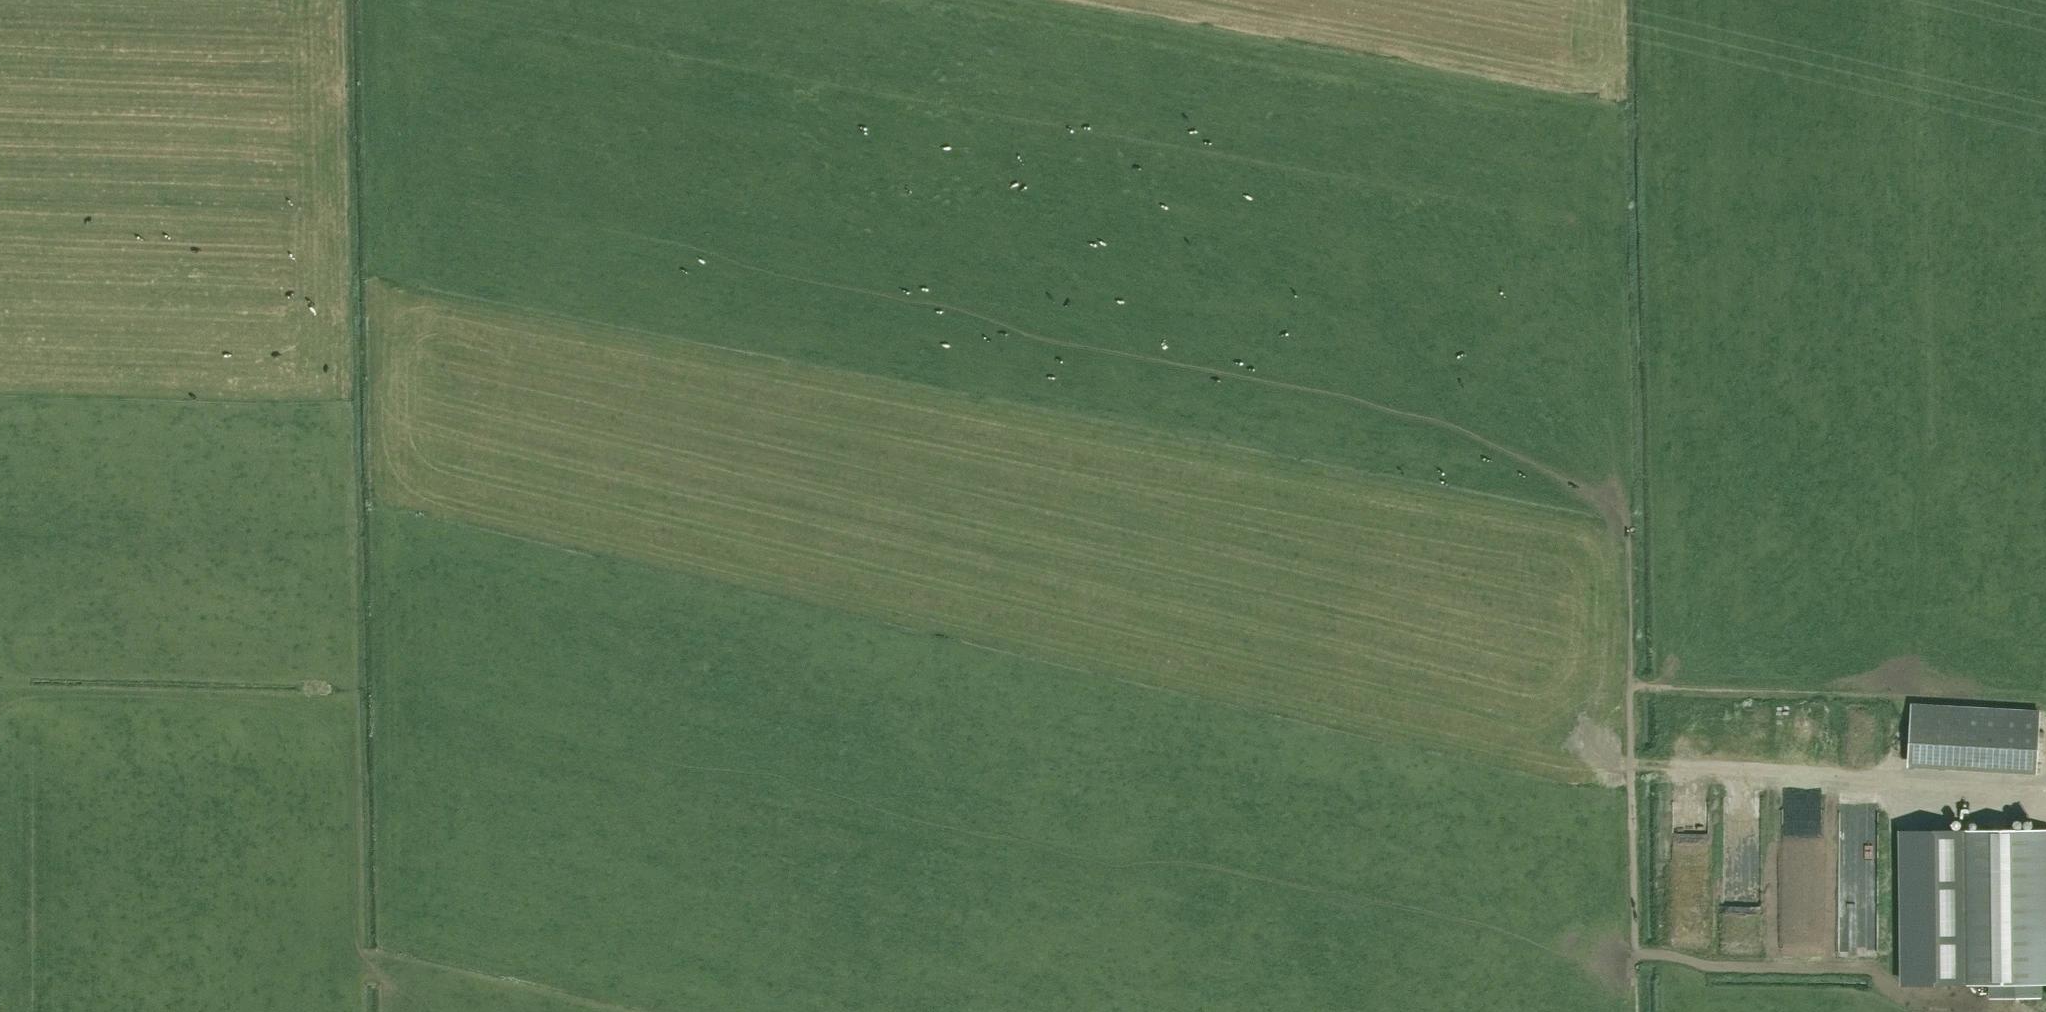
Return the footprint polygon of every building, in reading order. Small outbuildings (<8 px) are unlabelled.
[(1911,704),(1908,752),(2036,759),(2038,711),(1911,704)] [(1903,831),(1905,984),(1992,983),(1992,996),(2042,996),(2042,983),(2045,983),(2045,830),(1903,831)] [(1857,903),(1878,903),(1879,860),(1858,860),(1857,903)]
